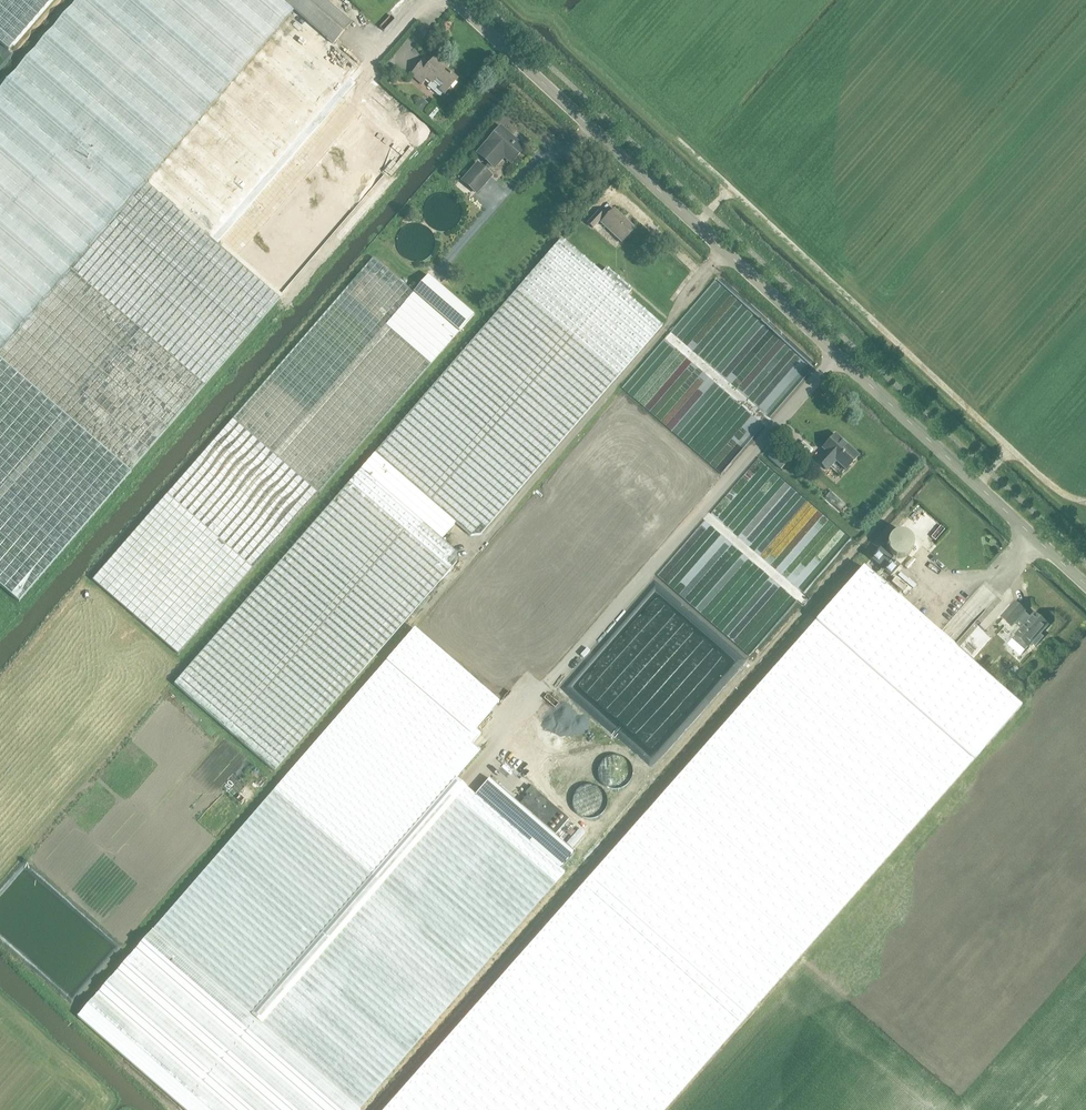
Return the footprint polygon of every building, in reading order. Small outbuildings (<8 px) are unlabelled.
[(333,45),(282,0),(76,0),(71,6),(1,87),(0,88),(0,587),(18,603),(131,472),(227,360),(280,298),(285,303),(424,142),(355,82),(364,71),(333,45)] [(51,0),(0,0),(0,43),(8,50),(51,0)] [(333,45),(352,23),(325,0),(282,0),(333,45)] [(445,94),(457,80),(445,70),(448,66),(437,57),(427,68),(422,63),(411,76),(421,84),(427,78),(445,94)] [(420,101),(414,107),(421,113),(426,107),(420,101)] [(434,107),(426,116),(431,120),(439,111),(434,107)] [(511,162),(523,148),(500,128),(478,154),(493,167),(503,156),(511,162)] [(476,195),(492,176),(477,163),(460,181),(476,195)] [(622,243),(634,229),(614,211),(601,225),(622,243)] [(593,229),(603,218),(598,213),(587,224),(593,229)] [(198,657),(174,684),(229,731),(275,772),(367,666),(429,595),(456,564),(456,553),(442,540),(456,524),(470,536),(480,536),(555,450),(662,326),(628,297),(601,274),(562,239),(555,247),(516,291),(462,353),(380,447),(320,516),(259,587),(198,657)] [(428,276),(413,293),(373,258),(91,580),(177,655),(459,333),(474,316),(428,276)] [(824,451),(815,460),(828,472),(836,462),(846,471),(860,456),(836,434),(822,449),(824,451)] [(773,452),(767,458),(780,470),(786,464),(773,452)] [(830,493),(825,498),(840,511),(845,506),(830,493)] [(864,505),(862,508),(862,512),(865,515),(869,515),(871,512),(871,508),(868,505),(864,505)] [(709,523),(664,579),(693,602),(710,580),(706,576),(716,564),(722,569),(725,565),(730,569),(726,574),(729,576),(742,560),(740,558),(745,552),(709,523)] [(916,546),(902,528),(884,542),(898,561),(916,546)] [(879,549),(871,559),(891,577),(900,567),(879,549)] [(382,1109),(664,1109),(728,1038),(1021,707),(953,647),(939,634),(938,634),(884,586),(863,567),(555,916),(446,1038),(382,1109)] [(895,578),(891,583),(903,593),(907,588),(895,578)] [(780,635),(782,636),(806,606),(798,599),(772,630),(753,654),(760,660),(774,642),(780,635)] [(608,658),(601,682),(636,714),(635,717),(658,722),(669,732),(645,759),(654,767),(631,792),(639,794),(738,686),(731,684),(734,674),(720,689),(727,663),(721,659),(724,649),(679,608),(665,604),(674,613),(664,610),(662,609),(649,624),(645,620),(638,618),(611,647),(617,652),(611,659),(608,658)] [(1048,626),(1034,614),(1031,618),(1024,612),(1025,611),(1020,607),(1016,610),(1012,607),(1002,618),(1007,623),(1010,620),(1021,629),(1012,640),(1025,651),(1031,644),(1035,647),(1041,641),(1037,637),(1048,626)] [(978,626),(960,646),(973,658),(991,638),(978,626)] [(358,694),(153,930),(77,1017),(184,1109),(359,1109),(422,1038),(431,1028),(477,974),(565,874),(561,870),(575,854),(555,836),(569,821),(532,788),(518,803),(489,778),(474,795),(457,780),(489,743),(474,730),(498,702),(414,629),(358,694)] [(736,677),(742,678),(743,673),(748,674),(749,670),(738,667),(736,677)]
